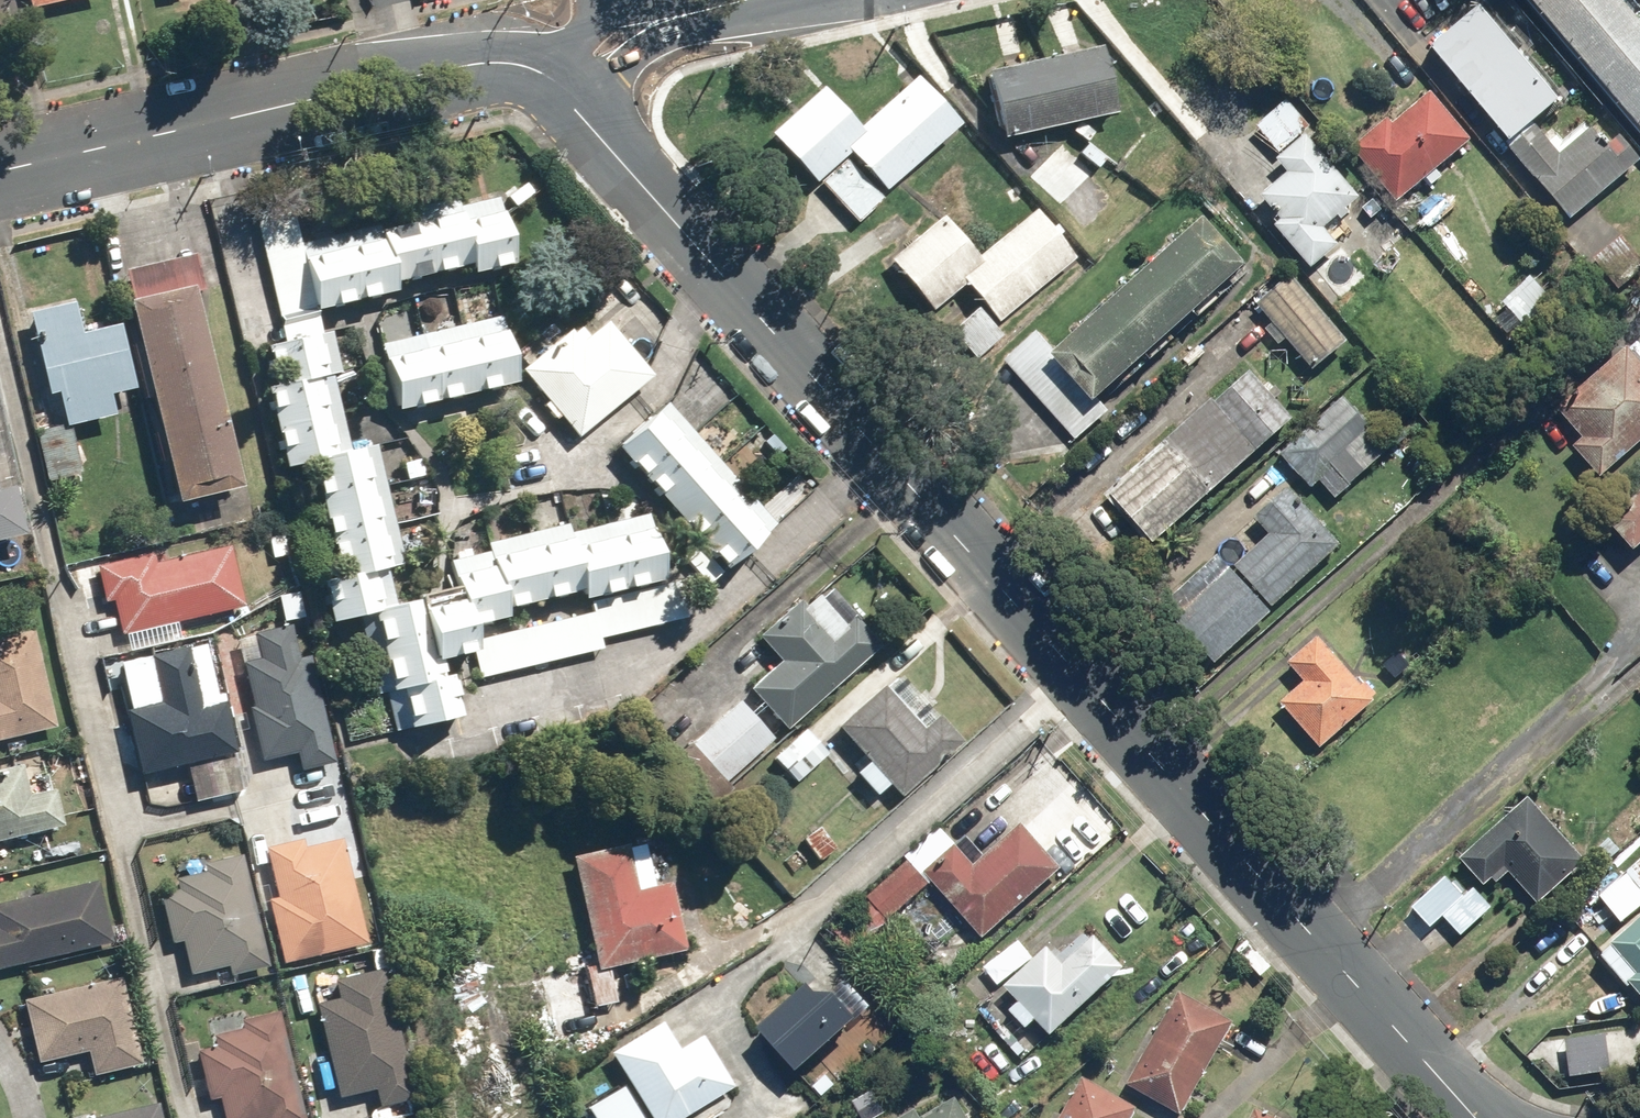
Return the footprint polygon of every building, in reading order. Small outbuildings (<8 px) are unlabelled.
[(32,10),(75,0),(30,0),(32,10)] [(1435,43),(1516,138),(1566,95),(1486,0),(1435,43)] [(1639,119),(1639,8),(1633,0),(1541,0),(1639,119)] [(990,69),(1004,136),(1120,111),(1105,44),(990,69)] [(890,195),(886,190),(964,122),(917,69),(857,122),(824,85),(772,130),(856,225),(890,195)] [(1435,89),(1401,119),(1394,111),(1355,145),(1401,199),(1475,135),(1435,89)] [(1283,151),(1313,125),(1290,98),(1260,124),(1283,151)] [(1516,148),(1573,217),(1639,162),(1639,147),(1626,131),(1612,142),(1592,117),(1561,142),(1545,124),(1516,148)] [(1310,130),(1280,156),(1291,168),(1265,190),(1283,211),(1272,220),(1312,267),(1341,242),(1340,240),(1351,230),(1339,216),(1365,194),(1310,130)] [(478,639),(474,625),(671,577),(655,511),(572,531),(570,523),(560,525),(554,502),(526,508),(532,532),(490,542),(492,552),(454,561),(459,585),(422,594),(423,599),(398,605),(388,565),(406,560),(378,444),(351,450),(332,371),(354,365),(349,341),(337,344),(333,329),(323,331),(318,311),(395,293),(393,284),(475,264),(477,272),(520,261),(504,193),(461,204),(458,193),(376,213),(379,227),(302,245),(293,205),(255,214),(285,339),(270,343),(280,383),(266,387),(285,466),(315,459),(343,576),(324,580),(334,621),(359,615),(378,693),(386,691),(395,729),(465,712),(456,674),(442,678),(437,658),(473,649),(480,647),(478,641),(478,639)] [(943,211),(890,257),(935,308),(966,281),(1000,321),(1078,253),(1036,206),(981,254),(943,211)] [(1216,213),(1061,349),(1042,327),(1007,358),(1078,438),(1113,408),(1103,396),(1257,261),(1216,213)] [(1344,243),(1317,266),(1344,297),(1370,273),(1344,243)] [(230,524),(254,519),(199,290),(208,287),(199,250),(125,268),(181,500),(222,490),(230,524)] [(1353,338),(1294,271),(1257,303),(1316,371),(1353,338)] [(83,328),(76,298),(29,309),(49,393),(58,391),(66,424),(69,424),(72,423),(116,412),(111,391),(137,385),(121,319),(83,328)] [(1005,334),(979,304),(952,328),(978,358),(1005,334)] [(523,378),(508,312),(383,342),(399,408),(523,378)] [(589,336),(579,324),(524,369),(579,435),(652,374),(608,321),(589,336)] [(1602,475),(1639,442),(1639,353),(1622,332),(1558,389),(1592,428),(1574,443),(1602,475)] [(1255,367),(1113,493),(1156,542),(1298,416),(1255,367)] [(1348,393),(1281,451),(1314,488),(1323,479),(1339,498),(1396,448),(1348,393)] [(672,398),(621,441),(727,569),(778,526),(672,398)] [(84,474),(72,423),(69,424),(66,424),(35,432),(48,483),(84,474)] [(1256,514),(1273,532),(1238,564),(1273,604),(1275,605),(1345,541),(1292,482),(1256,514)] [(27,532),(16,487),(0,491),(0,539),(27,532)] [(1609,518),(1639,552),(1639,551),(1639,490),(1609,518)] [(724,571),(700,543),(684,556),(708,584),(724,571)] [(247,605),(232,544),(125,570),(123,558),(96,564),(106,603),(114,601),(122,635),(247,605)] [(1238,564),(1225,576),(1214,565),(1167,607),(1218,663),(1278,609),(1275,605),(1273,604),(1238,564)] [(673,580),(592,600),(594,610),(601,638),(682,619),(673,580)] [(806,602),(801,597),(758,635),(780,660),(749,687),(787,729),(881,644),(854,614),(847,620),(820,590),(806,602)] [(594,610),(478,639),(478,641),(480,647),(473,649),(481,678),(603,649),(601,638),(594,610)] [(297,751),(304,782),(339,773),(302,619),(256,630),(262,655),(240,660),(263,759),(297,751)] [(59,724),(36,628),(0,636),(0,738),(59,724)] [(1371,679),(1367,682),(1324,635),(1292,664),(1307,680),(1284,701),(1324,744),(1382,691),(1371,679)] [(189,775),(195,801),(252,787),(242,747),(237,748),(226,700),(203,705),(189,645),(151,654),(162,700),(124,709),(140,774),(156,770),(159,782),(189,775)] [(890,784),(902,798),(965,741),(901,669),(838,726),(868,760),(857,771),(878,795),(890,784)] [(741,699),(692,743),(725,780),(774,736),(741,699)] [(831,749),(817,734),(782,766),(795,781),(831,749)] [(66,825),(50,756),(0,769),(0,841),(66,825)] [(1508,867),(1541,906),(1592,865),(1532,791),(1461,849),(1488,883),(1508,867)] [(823,821),(803,835),(820,859),(840,845),(823,821)] [(945,823),(910,855),(985,940),(1065,868),(1024,822),(979,861),(945,823)] [(280,896),(269,899),(284,962),(369,942),(343,836),(306,845),(305,840),(268,849),(280,896)] [(654,884),(645,841),(573,858),(598,969),(688,948),(672,880),(654,884)] [(228,974),(271,964),(245,854),(174,872),(177,884),(159,888),(172,942),(181,940),(189,973),(226,964),(228,974)] [(932,883),(908,857),(867,894),(891,920),(932,883)] [(1626,869),(1639,886),(1639,858),(1626,869)] [(1467,894),(1450,873),(1409,906),(1429,930),(1442,920),(1457,939),(1495,908),(1477,886),(1467,894)] [(118,942),(102,878),(0,903),(0,970),(118,942)] [(891,920),(873,900),(838,931),(856,952),(891,920)] [(1602,949),(1639,996),(1639,917),(1602,949)] [(1007,984),(1022,1000),(1013,1009),(1031,1027),(1040,1018),(1054,1033),(1127,963),(1097,932),(1066,962),(1049,944),(1007,984)] [(389,977),(400,974),(392,943),(369,949),(374,971),(386,968),(389,977)] [(593,977),(590,964),(540,975),(549,1018),(532,1022),(540,1059),(558,1055),(555,1042),(605,1031),(599,1007),(620,1002),(613,973),(593,977)] [(380,1104),(417,1095),(389,977),(386,968),(374,971),(335,980),(339,995),(317,1000),(341,1096),(376,1088),(380,1104)] [(86,1050),(92,1077),(147,1063),(125,972),(24,997),(39,1061),(86,1050)] [(841,989),(821,989),(814,981),(764,1023),(801,1068),(863,1016),(841,989)] [(1182,989),(1130,1082),(1185,1113),(1237,1020),(1182,989)] [(280,1010),(241,1020),(243,1025),(215,1032),(217,1044),(197,1049),(209,1099),(219,1097),(224,1117),(306,1117),(280,1010)] [(611,1050),(651,1117),(683,1117),(736,1087),(705,1034),(680,1049),(663,1019),(611,1050)] [(1610,1033),(1569,1036),(1572,1077),(1613,1073),(1610,1033)] [(1062,1117),(1130,1117),(1138,1104),(1086,1075),(1062,1117)] [(850,1095),(860,1117),(877,1117),(888,1113),(875,1084),(850,1095)] [(624,1085),(589,1106),(596,1117),(644,1117),(624,1085)] [(160,1100),(87,1117),(165,1117),(160,1100)] [(958,1100),(925,1117),(968,1117),(958,1100)] [(1251,1117),(1284,1117),(1257,1105),(1251,1117)]
